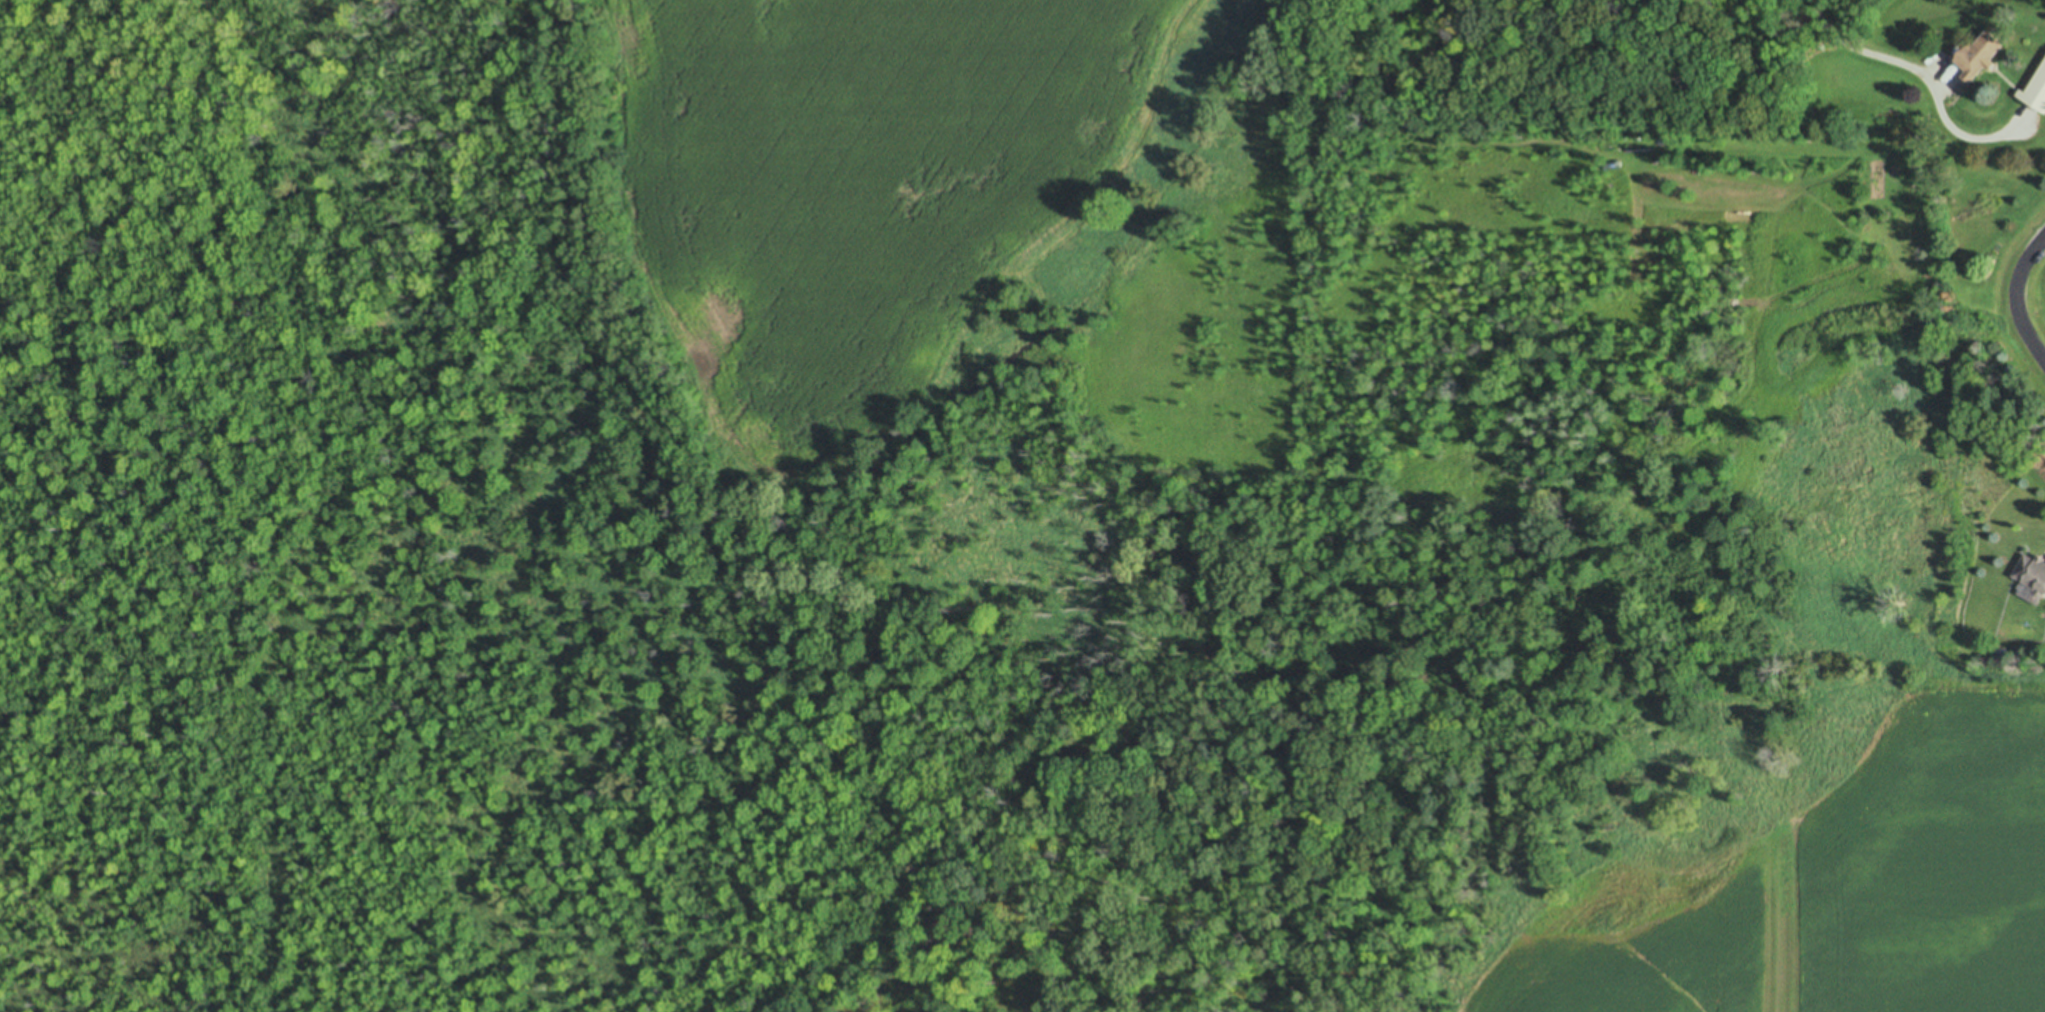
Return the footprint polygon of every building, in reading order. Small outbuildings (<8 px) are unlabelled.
[(1970,83),(1961,75),(1966,69),(1955,59),(1972,40),(1975,43),(1987,28),(2004,43),(1970,83)] [(2026,90),(2044,59),(2044,111),(2016,94),(2020,87),(2026,90)] [(1747,136),(1747,127),(1763,128),(1762,137),(1747,136)] [(1916,164),(1927,164),(1926,179),(1915,179),(1916,164)] [(2040,554),(2044,558),(2044,597),(2040,598),(2036,595),(2034,590),(2035,589),(2013,576),(2026,553),(2037,559),(2040,554)] [(1991,648),(2005,647),(2006,655),(1991,655),(1991,648)]
